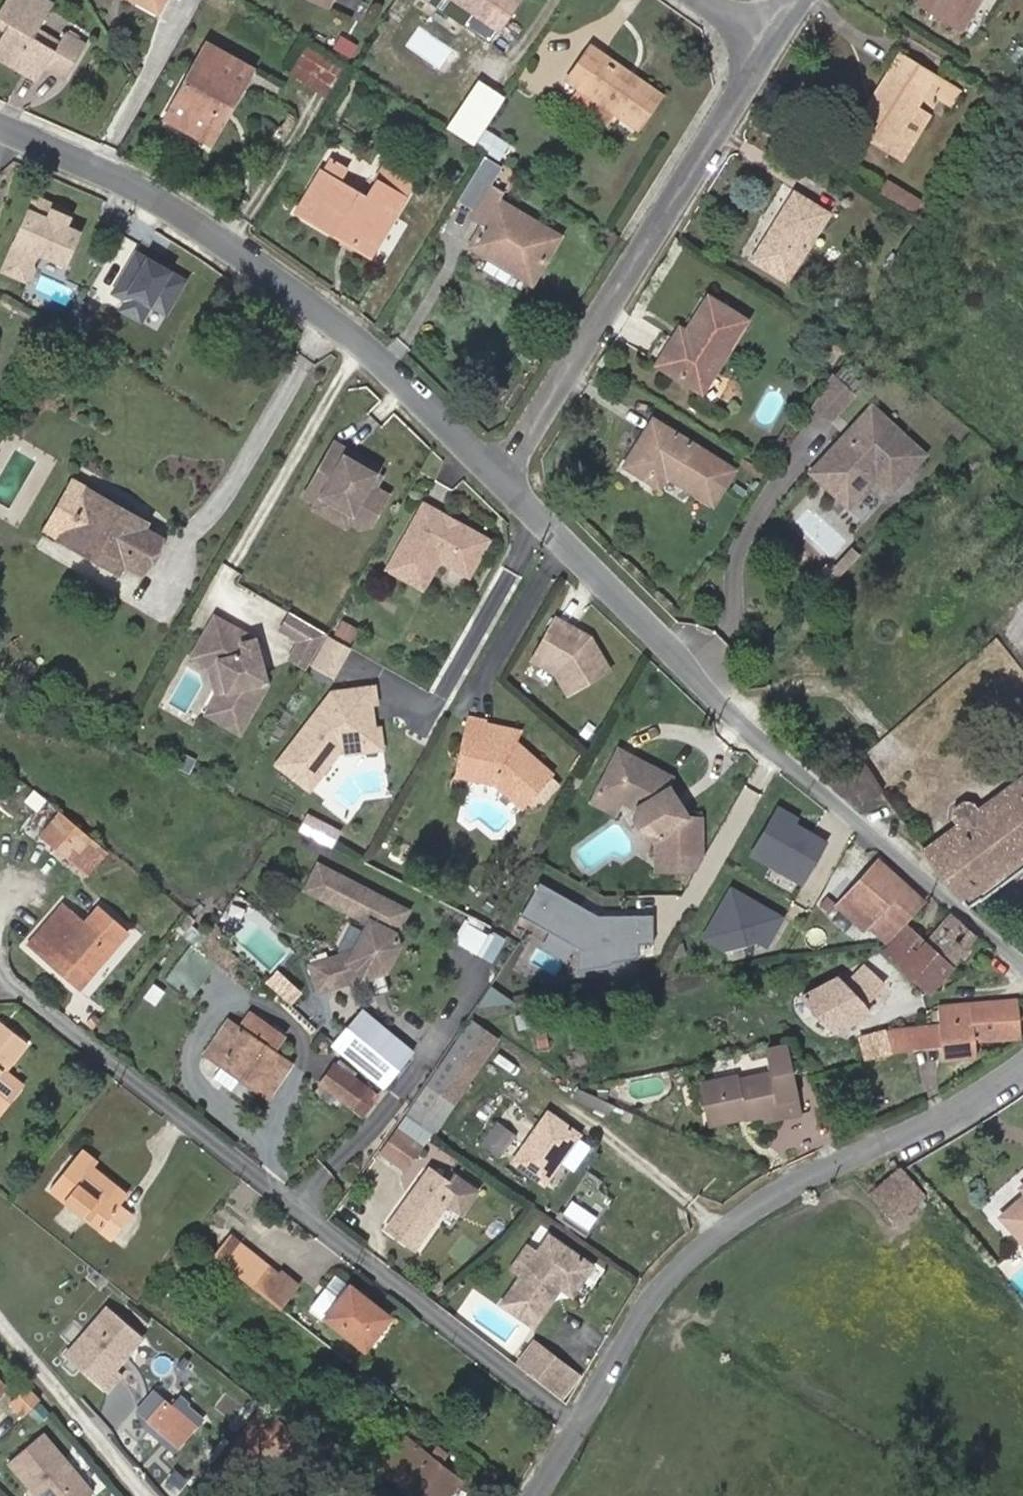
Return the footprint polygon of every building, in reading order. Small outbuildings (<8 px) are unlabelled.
[(4,33),(0,40),(0,57),(24,72),(25,75),(37,83),(47,68),(64,80),(87,44),(68,32),(56,51),(36,38),(56,6),(45,0),(6,0),(0,9),(0,18),(10,24),(4,33)] [(159,11),(165,0),(137,0),(159,11)] [(464,24),(472,13),(454,0),(428,0),(464,24)] [(464,24),(489,42),(497,30),(519,0),(454,0),(472,13),(464,24)] [(919,3),(932,12),(939,0),(921,0),(919,3)] [(932,12),(962,31),(981,0),(939,0),(932,12)] [(0,18),(0,30),(4,33),(10,24),(0,18)] [(497,30),(489,42),(504,53),(513,41),(497,30)] [(220,103),(231,109),(254,68),(208,42),(165,116),(201,137),(220,103)] [(330,93),(345,63),(306,45),(292,75),(330,93)] [(600,58),(603,54),(590,45),(567,78),(581,88),(614,112),(637,127),(660,95),(628,72),(625,76),(600,58)] [(625,76),(628,72),(603,54),(600,58),(625,76)] [(855,127),(905,159),(931,117),(917,108),(928,90),(951,104),(960,92),(901,55),(885,80),(855,127)] [(472,145),(503,97),(478,81),(447,130),(472,145)] [(607,123),(614,112),(581,88),(573,99),(607,123)] [(211,143),(231,109),(220,103),(201,137),(211,143)] [(510,143),(490,130),(481,143),(502,156),(510,143)] [(406,198),(377,181),(366,199),(338,183),(347,167),(334,159),(326,172),(322,174),(298,212),(370,256),(406,198)] [(489,184),(500,167),(487,159),(462,200),(475,208),(489,184)] [(385,168),(377,181),(406,198),(414,185),(385,168)] [(883,196),(916,217),(924,204),(890,183),(883,196)] [(489,184),(475,208),(471,215),(484,222),(470,245),(489,257),(493,249),(518,264),(513,272),(533,284),(562,236),(501,198),(504,193),(489,184)] [(795,192),(786,206),(753,260),(788,281),(829,213),(795,192)] [(55,208),(35,199),(2,271),(23,280),(28,279),(32,270),(30,265),(36,252),(64,265),(78,234),(64,228),(68,219),(53,213),(55,208)] [(55,208),(53,213),(68,219),(70,214),(55,208)] [(98,246),(90,259),(101,265),(108,252),(98,246)] [(513,272),(518,264),(493,249),(489,257),(513,272)] [(145,261),(134,254),(112,292),(125,299),(120,308),(141,321),(151,305),(166,314),(186,280),(147,257),(145,261)] [(36,273),(31,287),(62,298),(67,285),(36,273)] [(709,296),(687,332),(680,327),(658,363),(703,391),(747,320),(709,296)] [(833,375),(815,405),(829,419),(853,394),(833,375)] [(925,452),(873,404),(821,460),(841,479),(836,484),(853,499),(878,473),(893,488),(925,452)] [(724,488),(708,477),(719,460),(654,419),(625,465),(654,484),(661,473),(713,505),(724,488)] [(372,466),(337,445),(307,497),(321,505),(325,499),(352,515),(349,522),(360,528),(372,525),(388,498),(375,489),(381,479),(376,477),(369,472),(372,466)] [(719,460),(708,477),(724,488),(735,470),(719,460)] [(821,460),(813,469),(849,504),(853,499),(836,484),(841,479),(821,460)] [(380,471),(372,466),(369,472),(376,477),(380,471)] [(145,527),(148,521),(74,481),(46,530),(120,571),(125,562),(146,574),(166,538),(145,527)] [(321,505),(318,511),(345,527),(349,522),(352,515),(325,499),(321,505)] [(449,520),(426,506),(388,571),(424,592),(441,563),(470,580),(491,544),(461,527),(454,528),(446,524),(449,520)] [(461,527),(449,520),(446,524),(454,528),(461,527)] [(326,634),(292,615),(282,632),(299,642),(316,652),(326,634)] [(214,616),(202,638),(220,649),(222,659),(217,659),(222,694),(213,696),(203,714),(236,734),(264,685),(255,639),(242,643),(239,630),(214,616)] [(592,637),(557,617),(533,660),(556,674),(569,695),(611,670),(592,637)] [(255,639),(239,630),(242,643),(255,639)] [(220,649),(202,638),(191,657),(209,667),(213,696),(222,694),(217,659),(222,659),(220,649)] [(329,640),(314,665),(328,673),(343,648),(329,640)] [(316,652),(299,642),(290,657),(308,667),(316,652)] [(376,685),(333,690),(278,763),(312,789),(343,748),(349,747),(365,745),(375,729),(375,727),(374,717),(369,714),(368,702),(377,701),(376,685)] [(515,740),(483,732),(486,720),(470,717),(457,773),(498,784),(526,806),(553,772),(531,753),(515,740)] [(486,720),(483,732),(515,740),(521,729),(486,720)] [(381,726),(375,727),(375,729),(365,745),(349,747),(349,752),(384,748),(381,726)] [(671,777),(619,748),(598,786),(608,792),(620,798),(636,807),(636,815),(645,831),(652,835),(652,855),(696,855),(696,820),(683,818),(668,789),(671,777)] [(841,774),(831,784),(860,810),(883,791),(851,763),(841,774)] [(924,846),(968,906),(1022,866),(1022,773),(979,805),(975,800),(963,799),(953,806),(951,817),(955,823),(924,846)] [(608,792),(598,786),(592,798),(613,810),(620,798),(608,792)] [(807,884),(835,837),(779,805),(752,853),(807,884)] [(318,819),(306,813),(300,827),(311,832),(318,819)] [(41,840),(73,865),(93,840),(60,815),(41,840)] [(335,827),(318,819),(311,832),(328,840),(335,827)] [(696,855),(652,855),(652,868),(696,868),(696,855)] [(865,926),(885,944),(887,944),(926,901),(880,860),(851,891),(836,907),(862,930),(865,926)] [(308,886),(371,918),(353,956),(344,952),(316,961),(323,986),(391,966),(401,944),(397,932),(409,908),(320,863),(308,886)] [(582,945),(582,960),(641,960),(641,939),(656,939),(656,913),(608,913),(543,883),(539,883),(523,918),(582,945)] [(742,935),(769,950),(789,913),(733,883),(704,936),(733,952),(742,935)] [(61,906),(29,943),(80,990),(129,930),(100,905),(82,926),(61,906)] [(950,913),(927,942),(955,965),(978,937),(950,913)] [(471,915),(457,938),(495,959),(508,935),(471,915)] [(918,952),(927,942),(909,926),(900,936),(918,952)] [(920,983),(931,993),(955,965),(927,942),(918,952),(900,936),(886,952),(894,960),(898,963),(920,983)] [(863,1006),(882,982),(864,965),(845,985),(837,977),(803,995),(836,1031),(870,1013),(863,1006)] [(943,1025),(944,1046),(944,1059),(975,1056),(974,1041),(1019,1035),(1017,999),(942,1007),(943,1025)] [(229,1020),(207,1052),(270,1096),(293,1063),(274,1050),(284,1035),(250,1012),(240,1027),(229,1020)] [(336,1041),(385,1087),(412,1058),(363,1012),(336,1041)] [(20,1085),(4,1072),(27,1042),(0,1021),(0,1111),(20,1085)] [(943,1025),(896,1031),(889,1033),(893,1053),(944,1046),(943,1025)] [(893,1053),(889,1033),(863,1037),(868,1059),(893,1053)] [(800,1107),(786,1042),(768,1046),(774,1072),(738,1080),(737,1075),(704,1082),(712,1120),(745,1113),(746,1118),(766,1114),(800,1107)] [(363,1116),(379,1095),(336,1062),(321,1083),(363,1116)] [(800,1107),(766,1114),(768,1119),(801,1112),(800,1107)] [(550,1112),(516,1161),(547,1183),(580,1134),(550,1112)] [(407,1113),(380,1152),(393,1161),(411,1136),(423,1144),(432,1131),(407,1113)] [(745,1113),(712,1120),(713,1124),(746,1118),(745,1113)] [(500,1156),(503,1152),(516,1135),(499,1123),(483,1144),(500,1156)] [(423,1144),(411,1136),(393,1161),(405,1169),(423,1144)] [(91,1165),(96,1159),(84,1149),(54,1189),(113,1237),(130,1214),(116,1203),(125,1192),(91,1165)] [(902,1166),(869,1193),(894,1223),(926,1196),(902,1166)] [(431,1167),(388,1228),(417,1247),(449,1202),(463,1211),(479,1189),(456,1173),(451,1181),(431,1167)] [(1002,1215),(1022,1240),(1022,1197),(1002,1215)] [(535,1250),(520,1274),(501,1302),(532,1323),(554,1290),(552,1288),(555,1282),(558,1283),(571,1292),(590,1262),(547,1233),(535,1250)] [(232,1235),(216,1255),(249,1282),(262,1266),(265,1261),(232,1235)] [(525,1243),(510,1267),(520,1274),(535,1250),(525,1243)] [(262,1266),(249,1282),(266,1295),(281,1307),(294,1291),(262,1266)] [(336,1272),(326,1283),(340,1294),(349,1283),(336,1272)] [(326,1283),(311,1303),(365,1347),(390,1316),(349,1283),(340,1294),(326,1283)] [(98,1298),(56,1345),(97,1381),(110,1367),(104,1362),(133,1329),(98,1298)] [(519,1360),(562,1395),(578,1375),(535,1340),(519,1360)] [(27,1393),(12,1407),(23,1417),(37,1403),(27,1393)] [(168,1403),(152,1422),(180,1446),(199,1425),(181,1410),(184,1407),(174,1398),(169,1404),(168,1403)] [(288,1461),(301,1444),(262,1414),(232,1453),(250,1467),(267,1444),(288,1461)] [(8,1463),(30,1488),(33,1486),(37,1492),(34,1494),(36,1495),(90,1495),(93,1494),(42,1434),(8,1463)] [(460,1480),(407,1437),(382,1468),(417,1495),(447,1495),(460,1480)]
